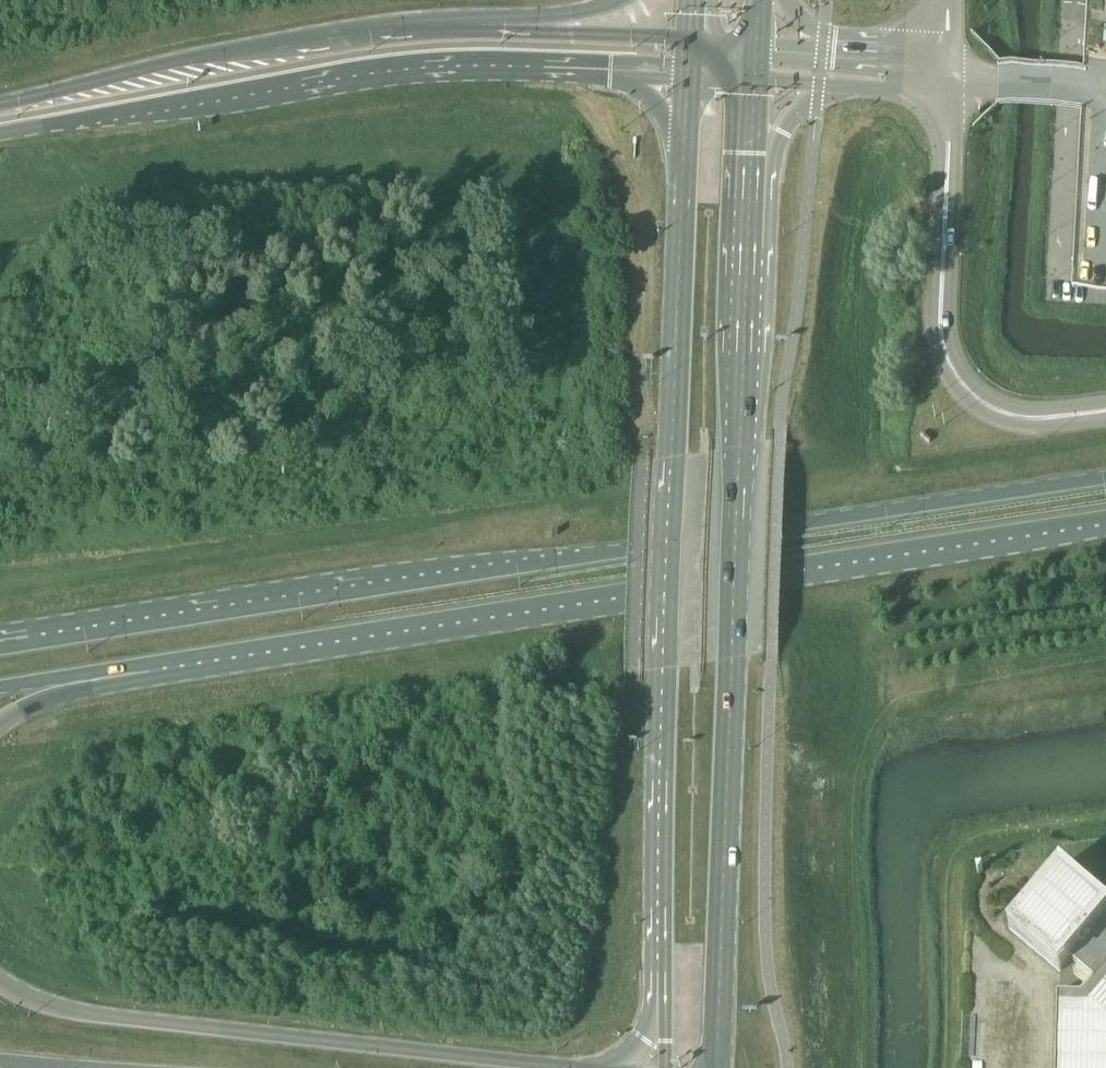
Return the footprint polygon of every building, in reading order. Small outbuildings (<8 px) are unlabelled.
[(1083,61),(1081,94),(1080,111),(1072,263),(1071,288),(1101,290),(1105,290),(1105,0),(1086,0),(1083,61)] [(1060,868),(1009,929),(1060,972),(1070,961),(1078,967),(1074,971),(1075,977),(1086,987),(1080,995),(1057,994),(1055,1067),(1105,1067),(1105,928),(1101,924),(1105,917),(1105,907),(1060,868)]
